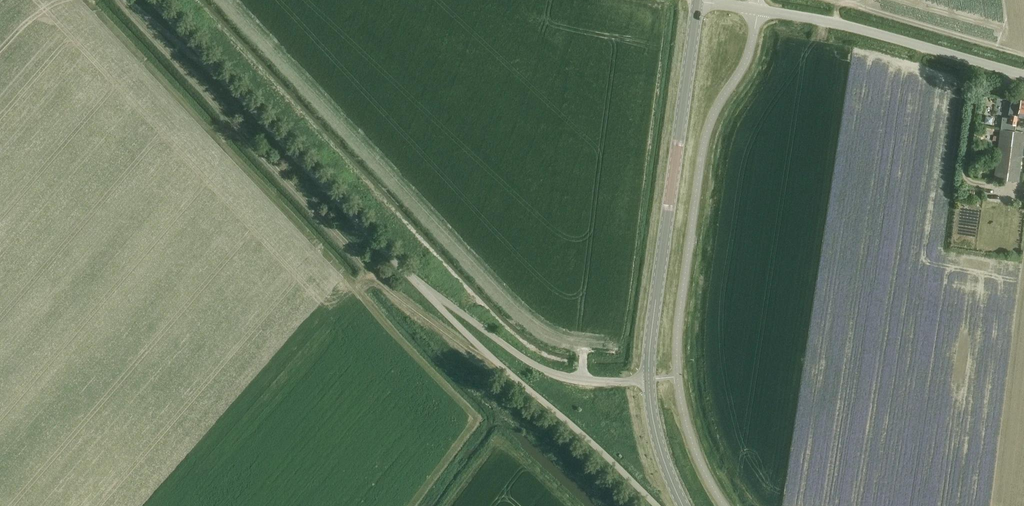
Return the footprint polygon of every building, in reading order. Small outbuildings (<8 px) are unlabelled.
[(1022,116),(1023,116),(1023,100),(1021,99),(1020,101),(1012,99),(1008,113),(1010,114),(1009,117),(1002,116),(994,178),(1020,181),(1023,148),(1023,130),(1016,129),(1018,115),(1022,116)]
